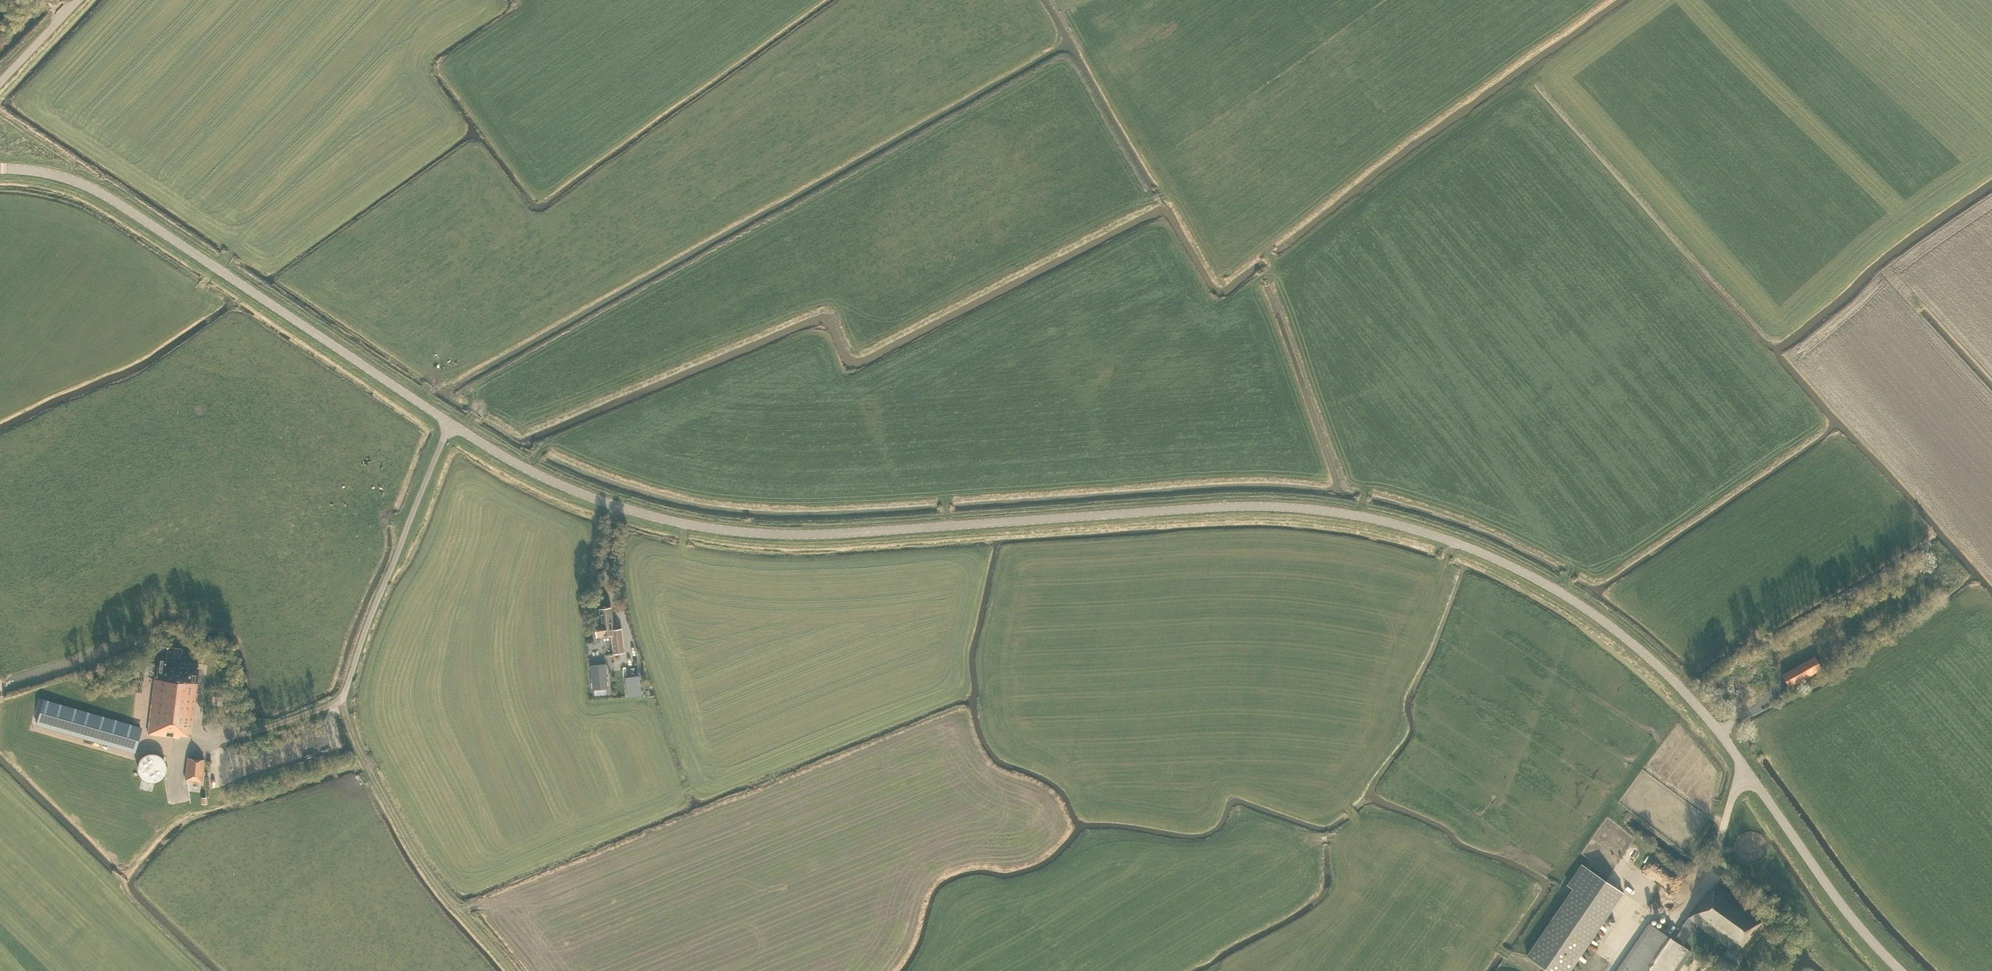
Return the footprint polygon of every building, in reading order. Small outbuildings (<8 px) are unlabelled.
[(600,609),(601,617),(600,617),(601,623),(596,624),(597,636),(612,635),(614,653),(625,652),(622,628),(615,629),(615,624),(613,624),(611,607),(600,609)] [(1777,645),(1769,634),(1758,642),(1763,650),(1765,653),(1772,647),(1773,648),(1774,647),(1777,645)] [(148,734),(180,738),(180,735),(192,736),(199,667),(170,664),(173,647),(161,646),(157,677),(155,676),(148,734)] [(1814,656),(1781,676),(1789,690),(1823,670),(1814,656)] [(609,688),(607,664),(591,665),(593,689),(595,689),(595,695),(607,694),(607,688),(609,688)] [(1732,674),(1725,680),(1743,703),(1744,703),(1749,709),(1775,688),(1758,667),(1743,679),(1737,672),(1733,675),(1732,674)] [(640,675),(626,677),(628,697),(642,696),(640,675)] [(141,727),(52,702),(45,727),(134,752),(141,727)] [(152,754),(150,754),(149,754),(147,755),(146,755),(144,756),(143,757),(142,758),(141,759),(140,760),(140,762),(139,763),(139,765),(138,766),(138,767),(139,769),(139,770),(139,772),(140,773),(140,775),(141,776),(142,777),(143,778),(145,779),(146,780),(147,780),(149,781),(150,781),(152,781),(153,781),(155,781),(156,780),(158,780),(159,779),(160,778),(161,777),(162,776),(163,775),(164,774),(165,772),(165,771),(165,769),(166,768),(166,767),(165,765),(165,764),(165,762),(164,761),(163,760),(162,758),(161,757),(160,756),(159,756),(157,755),(156,754),(154,754),(153,754),(152,754)] [(204,759),(188,758),(185,780),(201,782),(204,759)] [(1678,886),(1683,878),(1660,861),(1655,869),(1678,886)] [(1582,864),(1568,886),(1573,889),(1527,956),(1548,970),(1569,970),(1623,892),(1582,864)] [(1747,908),(1748,907),(1716,884),(1710,892),(1708,891),(1682,925),(1683,926),(1674,940),(1649,923),(1616,970),(1678,970),(1692,951),(1683,946),(1692,932),(1697,925),(1729,948),(1733,942),(1742,948),(1761,921),(1751,914),(1752,912),(1747,908)]
